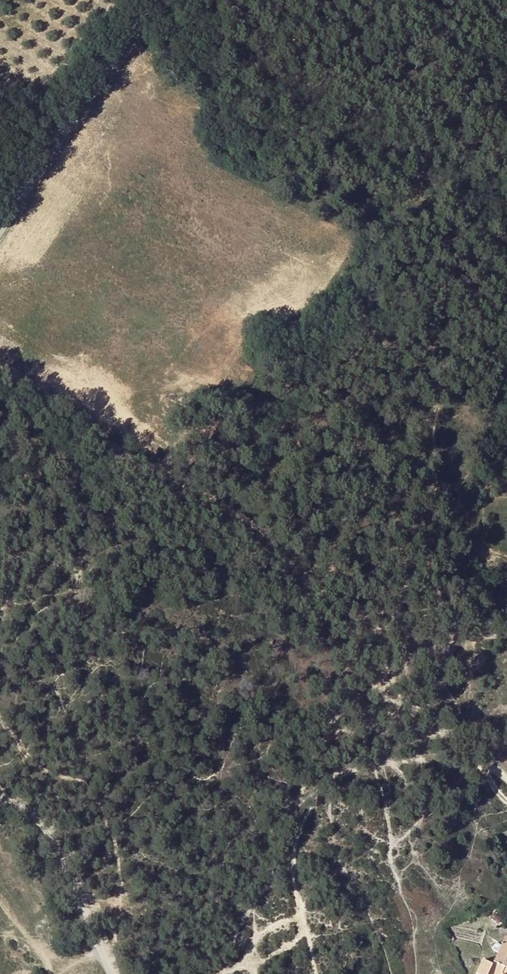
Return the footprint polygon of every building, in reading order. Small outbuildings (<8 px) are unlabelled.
[(491,970),(481,965),(476,973),(506,973),(506,938),(491,970)]
